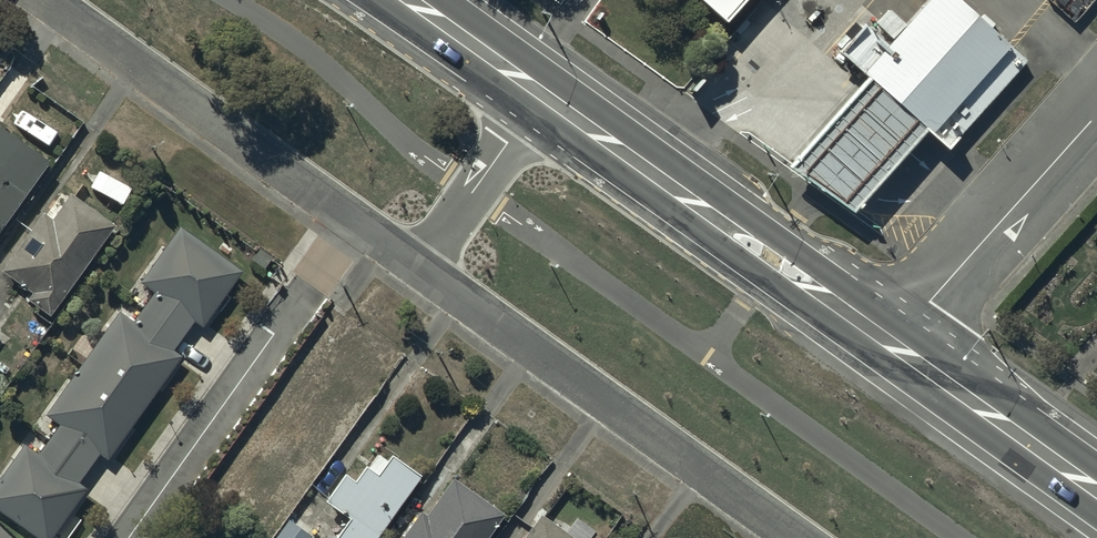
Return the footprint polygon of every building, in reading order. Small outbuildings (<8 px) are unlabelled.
[(746,0),(698,0),(724,24),(746,0)] [(835,52),(866,80),(925,132),(948,152),(1029,61),(960,0),(927,0),(887,45),(861,23),(835,52)] [(925,132),(866,80),(831,118),(785,168),(852,214),(894,167),(925,132)] [(0,131),(0,233),(48,165),(0,131)] [(113,227),(70,197),(53,221),(44,214),(2,273),(34,295),(29,302),(50,317),(113,227)] [(180,228),(139,284),(154,294),(134,322),(120,311),(43,417),(58,427),(38,454),(25,445),(0,479),(0,515),(32,537),(54,537),(88,491),(78,484),(100,454),(109,461),(184,358),(175,351),(194,325),(203,328),(242,273),(180,228)] [(261,470),(234,451),(204,492),(232,512),(261,470)] [(421,479),(391,458),(377,477),(366,470),(355,485),(346,478),(326,506),(350,523),(339,537),(378,537),(421,479)] [(422,515),(406,537),(489,537),(503,518),(453,484),(429,519),(422,515)] [(541,518),(526,537),(569,537),(541,518)] [(291,523),(280,537),(311,537),(291,523)]
